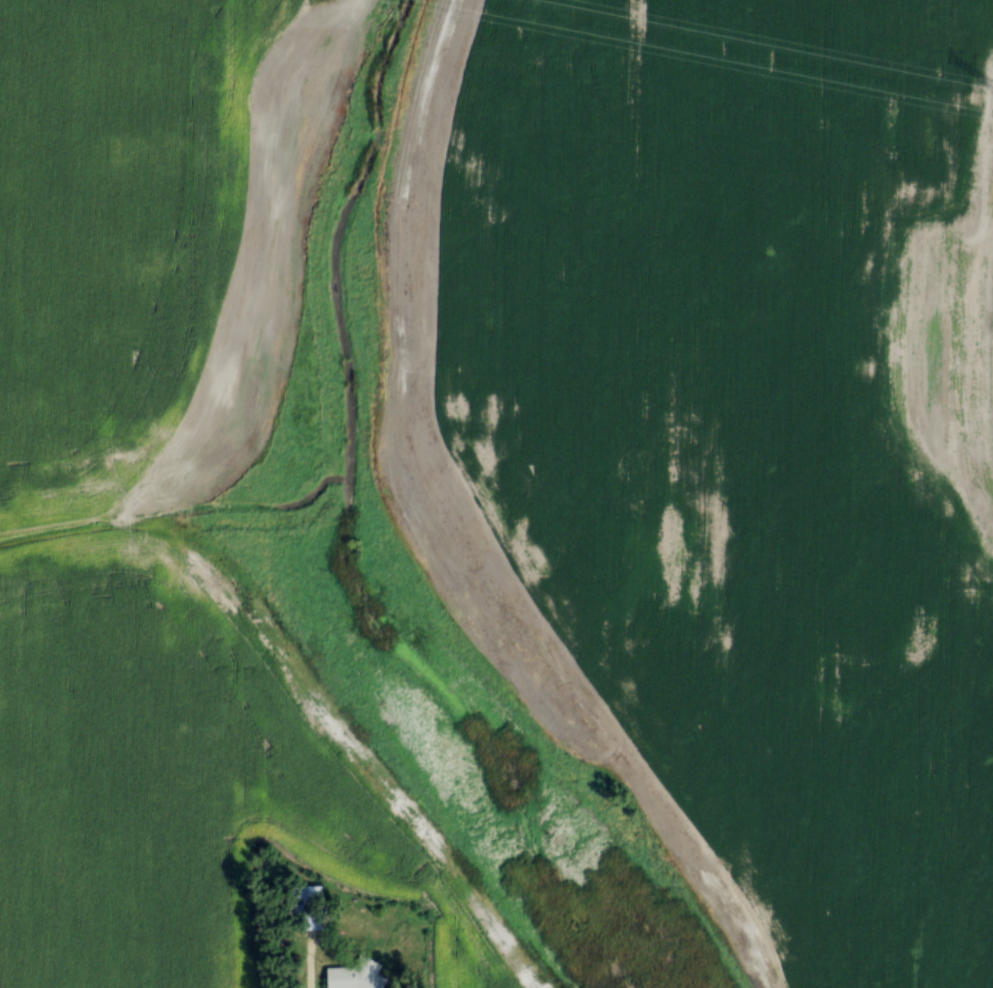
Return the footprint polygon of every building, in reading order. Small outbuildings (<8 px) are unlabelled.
[(318,888),(293,888),(293,932),(318,932),(318,888)] [(322,970),(322,987),(378,987),(377,962),(356,962),(356,969),(322,970)]
